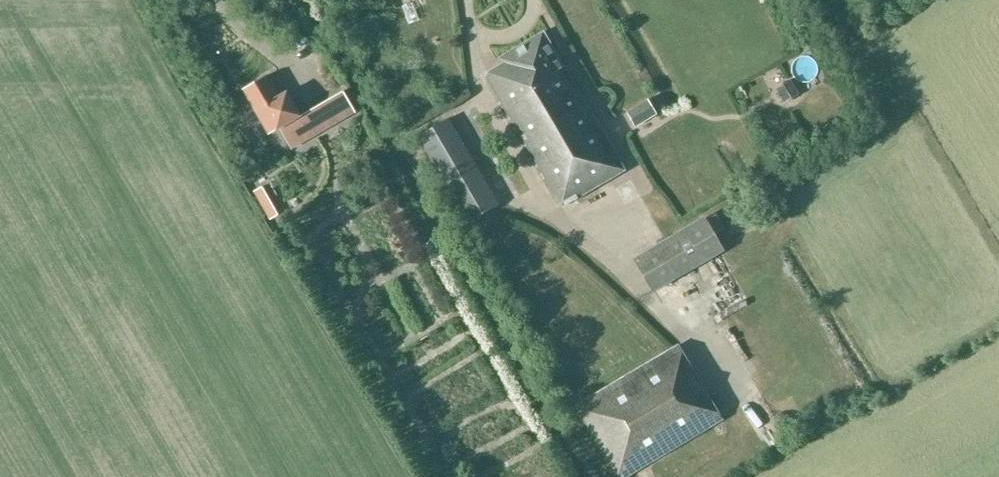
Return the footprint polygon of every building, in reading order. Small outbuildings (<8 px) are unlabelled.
[(563,206),(625,171),(544,32),(500,58),(504,64),(487,74),(563,206)] [(267,76),(243,90),(269,135),(279,129),(285,139),(306,127),(307,126),(301,116),(289,95),(281,100),(267,76)] [(777,88),(785,102),(799,94),(791,80),(777,88)] [(331,119),(309,132),(312,137),(355,112),(343,91),(322,104),(331,119)] [(635,127),(656,114),(648,99),(626,111),(635,127)] [(498,204),(450,118),(418,136),(470,220),(498,204)] [(254,191),(270,220),(279,214),(262,186),(254,191)] [(724,250),(715,235),(725,228),(717,214),(706,220),(704,216),(633,259),(653,292),(724,250)] [(678,344),(574,405),(618,476),(626,476),(723,419),(678,344)] [(749,392),(739,395),(743,409),(753,407),(749,392)]
